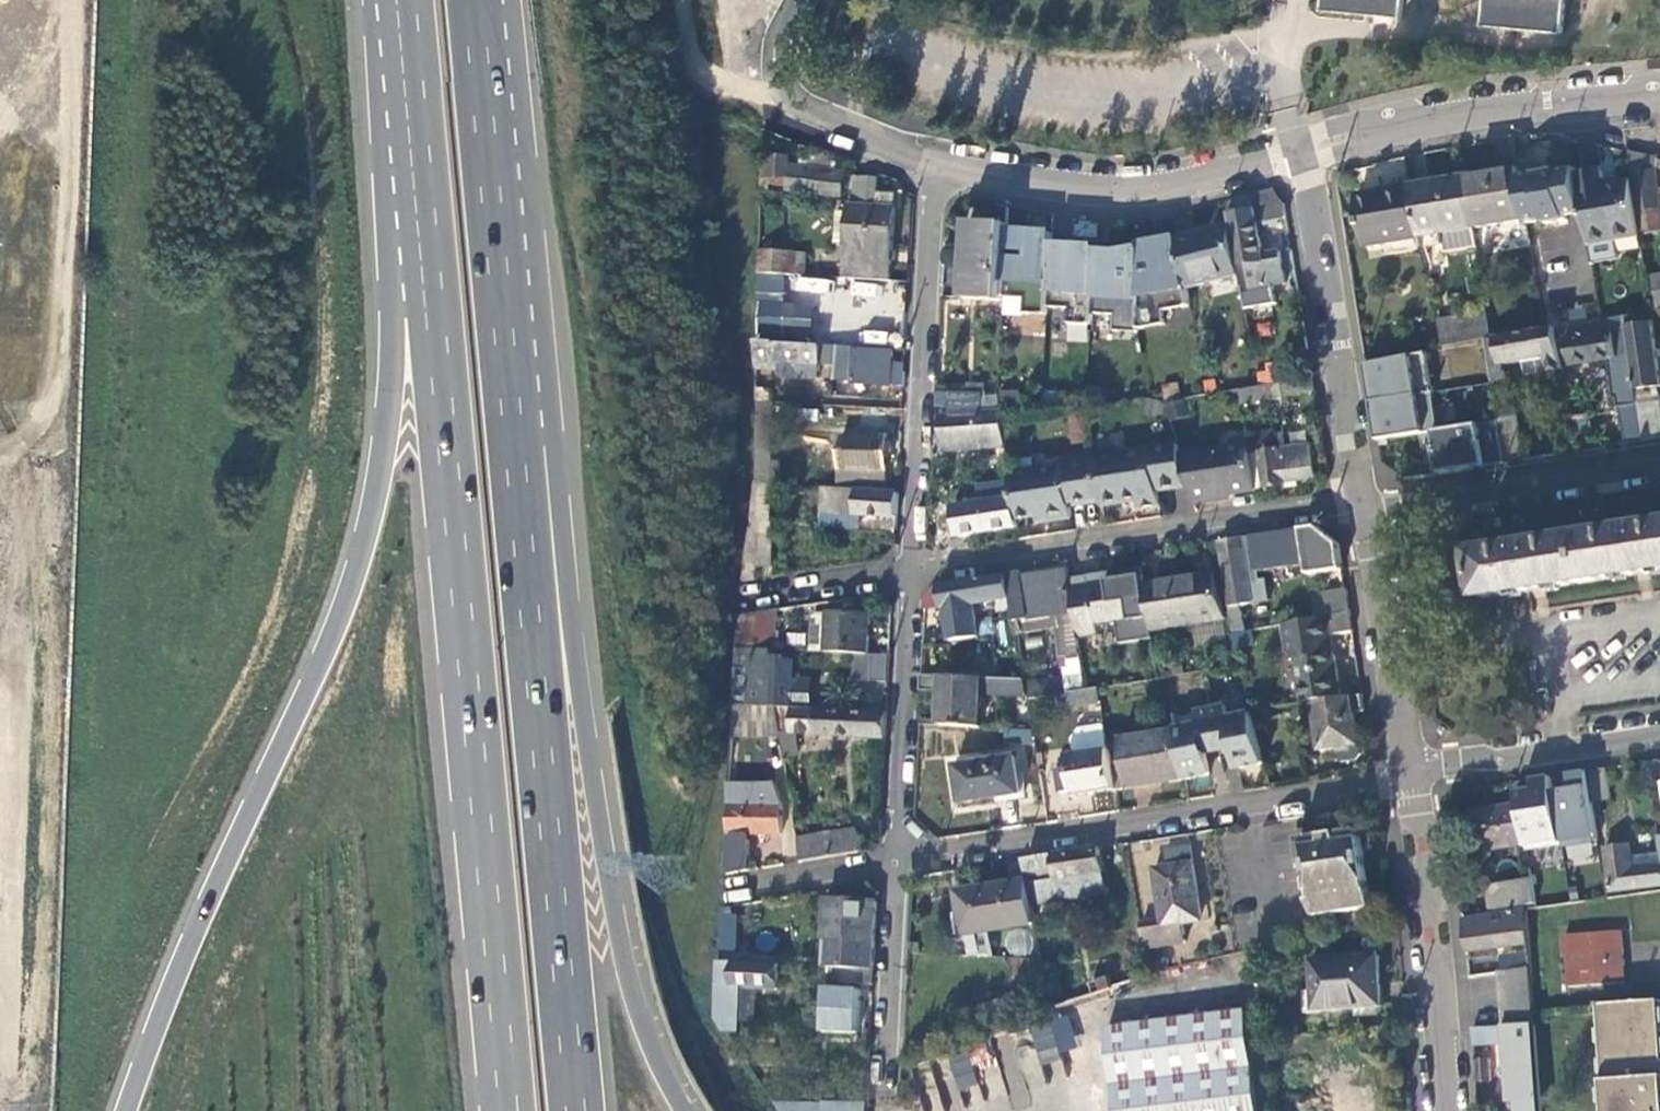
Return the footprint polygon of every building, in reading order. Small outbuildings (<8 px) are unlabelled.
[(1323,7),(1403,15),(1405,0),(1324,0),(1323,7)] [(1483,22),(1562,30),(1566,0),(1485,0),(1483,22)] [(784,138),(763,130),(760,186),(791,189),(791,192),(841,198),(844,174),(834,173),(836,158),(818,151),(814,169),(787,166),(788,157),(783,157),(784,138)] [(1633,154),(1634,175),(1632,175),(1633,182),(1637,208),(1639,208),(1643,235),(1659,232),(1659,205),(1655,174),(1657,161),(1633,154)] [(1575,168),(1520,178),(1529,220),(1529,224),(1544,221),(1545,225),(1566,221),(1565,217),(1583,214),(1576,177),(1575,168)] [(1519,169),(1465,178),(1475,229),(1529,220),(1520,178),(1519,169)] [(1637,208),(1633,182),(1607,186),(1604,172),(1576,177),(1583,214),(1589,246),(1642,238),(1637,208)] [(854,183),(851,184),(850,203),(861,203),(861,208),(849,207),(845,279),(861,280),(891,282),(895,209),(876,209),(877,195),(878,179),(855,177),(854,183)] [(1465,178),(1411,187),(1421,239),(1423,248),(1444,245),(1442,235),(1475,229),(1465,178)] [(1421,239),(1411,187),(1357,196),(1365,248),(1421,239)] [(1260,223),(1286,218),(1283,202),(1274,191),(1227,204),(1233,226),(1235,230),(1236,245),(1241,275),(1244,292),(1247,310),(1278,305),(1274,287),(1288,285),(1282,254),(1264,257),(1260,223)] [(877,195),(876,209),(895,209),(896,197),(877,195)] [(1003,301),(1003,296),(1006,230),(1007,223),(969,220),(965,298),(1003,301)] [(1241,275),(1236,245),(1235,230),(1233,226),(1177,239),(1187,288),(1241,275)] [(1442,235),(1444,245),(1446,253),(1478,248),(1475,229),(1442,235)] [(1052,232),(1006,230),(1003,296),(1026,298),(1025,313),(1048,314),(1048,307),(1051,244),(1052,232)] [(1142,253),(1139,330),(1166,325),(1164,312),(1191,306),(1187,288),(1177,239),(1140,246),(1141,250),(1142,253)] [(1095,246),(1051,244),(1048,307),(1070,308),(1069,323),(1091,324),(1091,315),(1094,252),(1095,246)] [(1117,253),(1094,252),(1091,315),(1114,316),(1113,332),(1139,333),(1139,330),(1142,253),(1141,250),(1117,253)] [(797,253),(759,252),(759,273),(796,275),(797,253)] [(908,312),(909,282),(891,282),(861,280),(860,309),(908,312)] [(1437,315),(1437,338),(1485,338),(1485,315),(1437,315)] [(1626,319),(1632,358),(1636,380),(1637,391),(1659,388),(1659,373),(1651,315),(1626,319)] [(1626,319),(1556,328),(1562,367),(1618,359),(1632,358),(1626,319)] [(1549,374),(1563,372),(1562,367),(1556,328),(1486,341),(1492,383),(1507,380),(1505,366),(1525,362),(1546,359),(1549,373),(1549,374)] [(758,342),(757,370),(782,371),(781,378),(819,379),(820,347),(776,346),(776,343),(758,342)] [(824,348),(823,366),(834,367),(835,349),(824,348)] [(852,384),(904,386),(904,382),(905,363),(894,363),(894,351),(835,349),(834,367),(833,381),(852,381),(852,384)] [(1432,394),(1434,394),(1427,353),(1367,365),(1370,382),(1373,403),(1432,394)] [(1636,380),(1632,358),(1618,359),(1622,382),(1636,380)] [(1529,377),(1549,373),(1546,359),(1525,362),(1529,377)] [(1244,405),(1315,393),(1313,378),(1242,391),(1244,405)] [(968,393),(985,393),(986,384),(969,383),(968,393)] [(951,416),(936,417),(940,419),(942,451),(1006,447),(1001,412),(984,413),(985,393),(968,393),(954,392),(951,416)] [(1435,432),(1438,432),(1432,394),(1373,403),(1376,424),(1379,441),(1435,432)] [(1627,445),(1647,442),(1641,414),(1640,407),(1621,411),(1627,445)] [(1659,440),(1659,411),(1641,414),(1647,442),(1659,440)] [(1499,423),(1505,464),(1525,461),(1518,421),(1499,423)] [(1505,464),(1499,423),(1438,432),(1435,432),(1438,450),(1436,450),(1439,475),(1455,472),(1505,464)] [(887,452),(887,440),(888,436),(843,435),(841,487),(885,489),(887,452)] [(1124,451),(1094,455),(1094,457),(1101,500),(1102,505),(1137,500),(1139,509),(1159,506),(1157,491),(1189,485),(1181,455),(1178,446),(1128,454),(1124,451)] [(1252,455),(1257,491),(1284,487),(1284,489),(1299,487),(1298,482),(1317,479),(1312,446),(1252,455)] [(1189,485),(1193,500),(1257,491),(1252,455),(1250,447),(1181,455),(1189,485)] [(1101,500),(1094,457),(1062,462),(1063,467),(1010,474),(1017,520),(1045,516),(1046,523),(1071,520),(1069,505),(1101,500)] [(768,487),(755,486),(750,520),(766,522),(768,487)] [(859,517),(897,518),(899,494),(822,490),(821,529),(858,530),(859,517)] [(957,509),(940,508),(938,508),(937,538),(956,538),(957,509)] [(1318,527),(1220,542),(1231,606),(1227,606),(1231,635),(1243,633),(1239,606),(1253,603),(1250,584),(1259,583),(1258,573),(1308,565),(1309,575),(1344,570),(1343,561),(1340,543),(1318,527)] [(1487,599),(1547,590),(1654,574),(1659,573),(1659,528),(1481,556),(1487,599)] [(1029,571),(1022,572),(1023,579),(1068,572),(1067,565),(1029,571)] [(1123,571),(1125,579),(1143,576),(1142,568),(1123,571)] [(1008,575),(1012,600),(1015,622),(1058,615),(1068,674),(1037,681),(1035,667),(1022,669),(1024,680),(1029,698),(1030,700),(1070,693),(1086,691),(1078,639),(1071,588),(1069,580),(1068,572),(1023,579),(1022,572),(1008,574),(1008,575)] [(1071,588),(1115,581),(1114,573),(1069,580),(1071,588)] [(1227,620),(1214,574),(1145,585),(1151,621),(1153,632),(1227,620)] [(925,600),(924,610),(942,607),(945,611),(950,643),(979,639),(974,606),(1012,600),(1008,575),(934,587),(925,600)] [(1100,636),(1099,628),(1119,625),(1151,621),(1145,585),(1143,576),(1125,579),(1115,581),(1071,588),(1078,639),(1100,636)] [(1347,590),(1313,596),(1316,620),(1351,614),(1347,590)] [(775,650),(778,612),(739,617),(737,648),(775,650)] [(858,655),(868,656),(870,615),(828,613),(828,615),(820,614),(817,653),(858,655)] [(1351,614),(1316,620),(1285,625),(1290,661),(1297,660),(1303,704),(1315,702),(1344,698),(1333,635),(1353,632),(1351,614)] [(1119,625),(1122,646),(1154,641),(1153,632),(1151,621),(1119,625)] [(1272,644),(1270,628),(1243,633),(1231,635),(1235,651),(1272,644)] [(796,710),(812,711),(813,683),(793,682),(794,665),(787,665),(787,658),(774,657),(775,650),(737,648),(735,707),(777,709),(796,710)] [(888,684),(890,657),(868,656),(858,655),(856,682),(888,684)] [(943,693),(941,727),(982,729),(983,695),(1029,698),(1024,680),(925,676),(925,692),(943,693)] [(1102,703),(1099,689),(1086,691),(1070,693),(1072,707),(1102,703)] [(1352,696),(1344,698),(1315,702),(1322,750),(1359,745),(1352,696)] [(733,735),(781,737),(777,709),(735,707),(733,735)] [(886,739),(887,714),(812,711),(796,710),(794,734),(886,739)] [(1213,722),(1219,751),(1237,747),(1241,750),(1238,755),(1241,768),(1265,763),(1252,715),(1213,722)] [(1178,732),(1185,780),(1210,774),(1207,761),(1203,758),(1205,754),(1219,751),(1213,722),(1177,729),(1178,732)] [(1081,730),(1075,739),(1078,756),(1110,750),(1106,726),(1081,730)] [(1130,789),(1185,780),(1178,732),(1123,741),(1130,789)] [(783,740),(785,758),(796,757),(794,739),(783,740)] [(1076,797),(1117,791),(1110,750),(1078,756),(1069,757),(1076,797)] [(957,766),(962,803),(1022,794),(1017,757),(957,766)] [(1644,764),(1646,776),(1659,774),(1658,762),(1644,764)] [(1589,772),(1593,802),(1611,800),(1606,769),(1589,772)] [(1589,772),(1570,775),(1573,791),(1556,794),(1563,839),(1564,847),(1599,842),(1593,802),(1589,772)] [(1527,844),(1563,839),(1556,794),(1553,777),(1543,779),(1534,780),(1536,791),(1519,794),(1521,805),(1527,844)] [(755,784),(729,783),(724,840),(726,840),(727,873),(748,870),(748,834),(780,834),(780,804),(755,804),(755,784)] [(775,785),(755,784),(755,804),(780,804),(775,785)] [(1527,844),(1521,805),(1473,814),(1479,852),(1527,844)] [(837,856),(865,851),(856,829),(831,834),(831,836),(797,842),(800,861),(837,856)] [(1322,843),(1301,847),(1301,850),(1307,849),(1313,890),(1316,890),(1318,900),(1311,901),(1313,918),(1372,909),(1370,893),(1367,893),(1366,884),(1371,883),(1365,849),(1346,832),(1322,836),(1322,843)] [(1300,839),(1301,847),(1322,843),(1322,836),(1300,839)] [(1630,846),(1632,858),(1659,855),(1659,846),(1659,842),(1630,846)] [(1165,848),(1168,865),(1192,862),(1190,845),(1165,848)] [(1632,858),(1630,846),(1607,849),(1610,872),(1618,871),(1621,891),(1659,886),(1659,855),(1632,858)] [(1107,893),(1100,849),(1088,851),(1025,860),(1029,882),(1033,905),(1107,893)] [(1164,924),(1142,928),(1146,952),(1186,946),(1183,925),(1202,922),(1193,863),(1155,869),(1164,924)] [(1494,911),(1537,904),(1533,880),(1490,887),(1494,911)] [(1033,905),(1029,882),(960,893),(966,935),(969,935),(993,931),(1036,924),(1033,905)] [(850,969),(873,971),(877,904),(827,899),(825,939),(843,941),(842,951),(849,951),(848,969),(850,969)] [(1466,930),(1467,952),(1529,945),(1526,908),(1465,919),(1466,930)] [(716,950),(734,951),(736,911),(718,910),(716,950)] [(1568,933),(1570,985),(1625,982),(1623,930),(1568,933)] [(993,931),(969,935),(972,954),(972,956),(997,957),(997,954),(993,931)] [(1316,1013),(1383,1009),(1381,957),(1314,960),(1316,1013)] [(1504,973),(1531,970),(1530,957),(1502,960),(1504,973)] [(778,965),(718,961),(718,993),(742,995),(742,987),(753,987),(778,989),(778,965)] [(849,984),(872,987),(873,971),(850,969),(849,984)] [(1501,973),(1505,1027),(1536,1025),(1531,970),(1504,973),(1501,973)] [(1097,995),(1114,989),(1110,977),(1093,983),(1097,995)] [(741,1019),(752,1020),(753,987),(742,987),(742,995),(741,1019)] [(824,1028),(858,1030),(860,991),(826,989),(824,1028)] [(718,993),(717,1009),(729,1029),(741,1030),(741,1019),(742,995),(718,993)] [(1599,1006),(1607,1110),(1659,1110),(1659,1001),(1599,1006)] [(1147,1009),(1148,1025),(1194,1019),(1191,1003),(1147,1009)] [(1040,1060),(1077,1048),(1065,1013),(1028,1025),(1040,1060)] [(1245,1013),(1194,1019),(1148,1025),(1107,1030),(1117,1110),(1257,1110),(1245,1013)] [(1519,1110),(1542,1110),(1536,1025),(1505,1027),(1473,1029),(1474,1043),(1474,1045),(1506,1043),(1511,1103),(1519,1102),(1519,1110)] [(1475,1061),(1477,1082),(1491,1081),(1490,1060),(1475,1061)] [(869,1097),(773,1095),(785,1110),(869,1110),(869,1097)]
